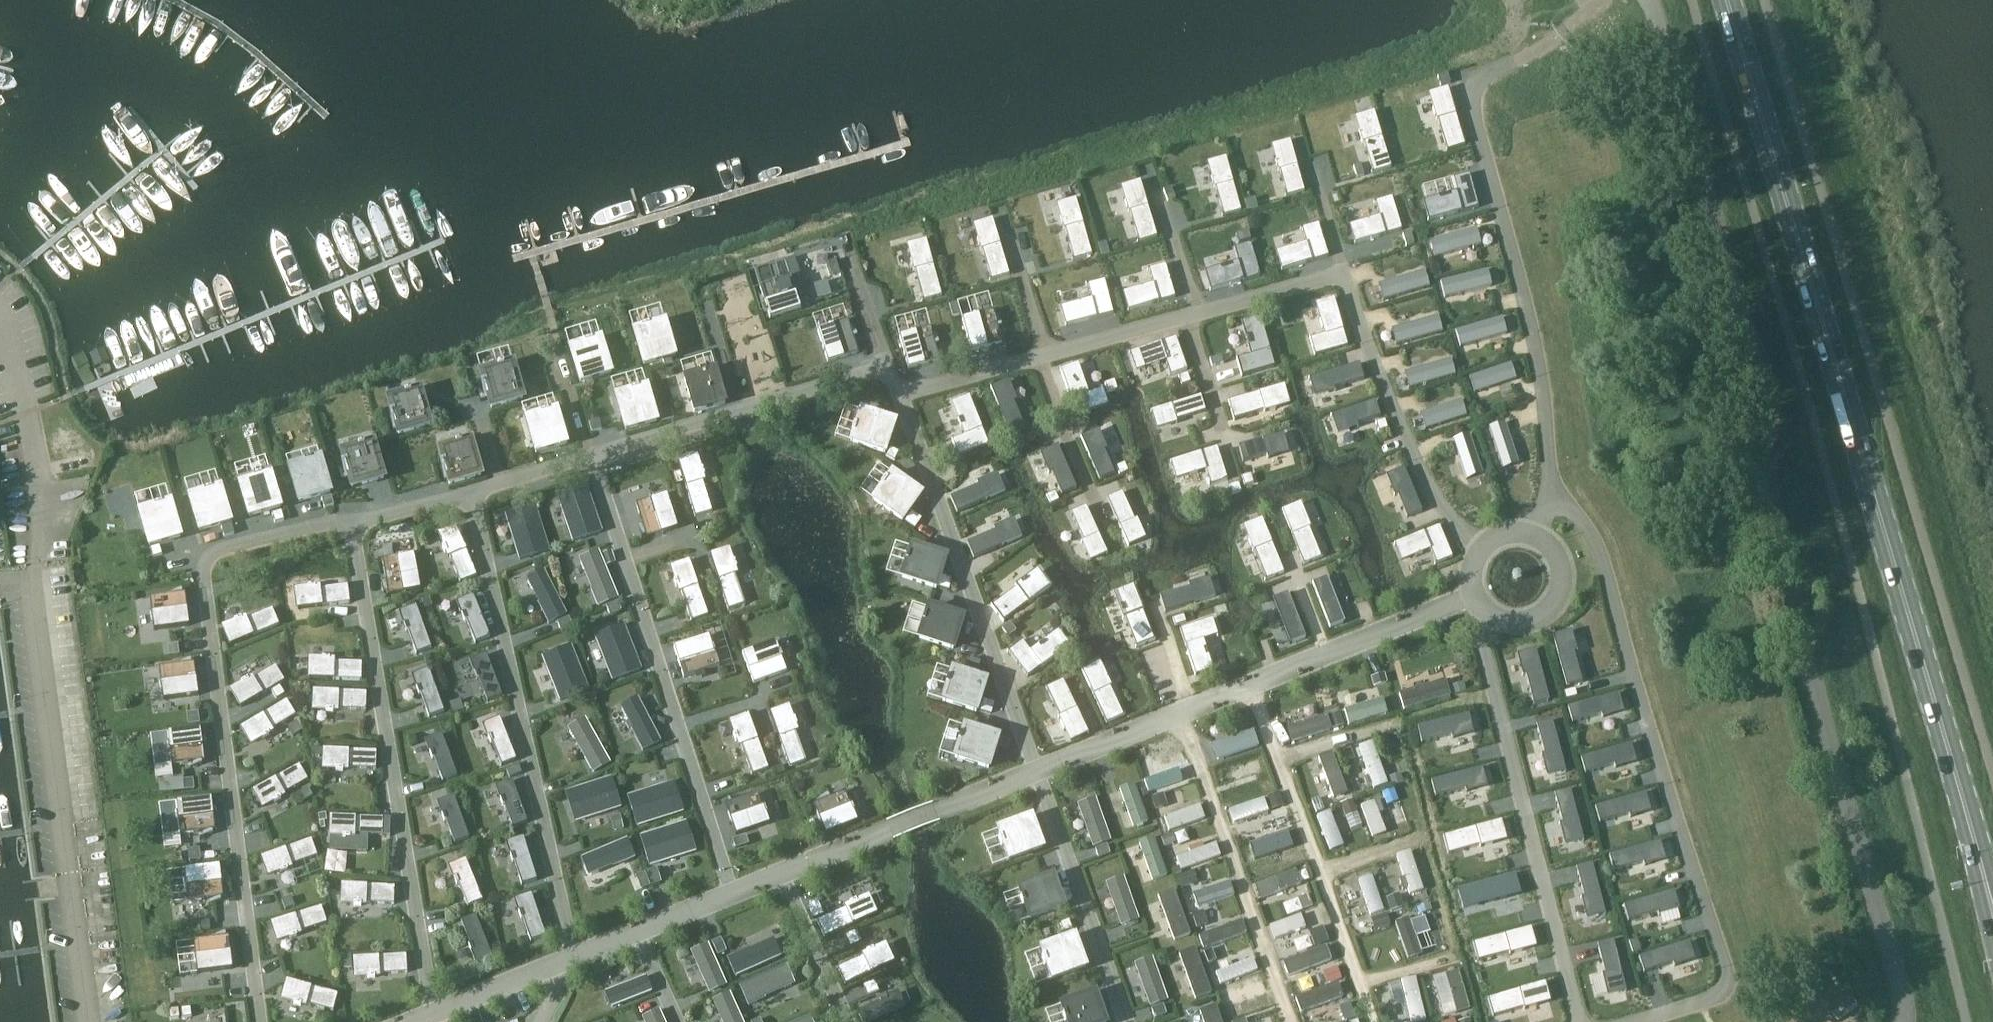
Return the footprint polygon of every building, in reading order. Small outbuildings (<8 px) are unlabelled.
[(1450,91),(1431,97),(1431,98),(1438,120),(1439,119),(1448,150),(1466,144),(1450,93),(1450,91)] [(1376,113),(1357,118),(1357,120),(1364,142),(1365,141),(1374,171),(1392,166),(1376,114),(1376,113)] [(1290,142),(1272,147),(1279,171),(1281,170),(1288,196),(1304,191),(1290,142)] [(1226,159),(1208,164),(1208,165),(1214,188),(1216,187),(1224,216),(1241,211),(1227,159),(1226,159)] [(1360,165),(1353,167),(1357,178),(1364,176),(1360,165)] [(1457,194),(1426,203),(1431,220),(1477,207),(1468,175),(1452,179),(1457,194)] [(1140,183),(1122,189),(1122,190),(1129,212),(1130,212),(1139,242),(1157,237),(1141,185),(1140,183)] [(1171,187),(1163,190),(1167,202),(1175,199),(1171,187)] [(1381,217),(1351,226),(1356,244),(1402,230),(1392,197),(1377,202),(1381,217)] [(1076,200),(1057,206),(1058,207),(1064,229),(1065,229),(1074,259),(1092,254),(1077,202),(1076,200)] [(992,221),(973,227),(975,232),(980,250),(982,249),(991,280),(1009,275),(994,226),(992,221)] [(1307,244),(1277,253),(1282,270),(1328,256),(1318,224),(1303,228),(1307,244)] [(1476,229),(1429,242),(1434,258),(1480,244),(1476,229)] [(1410,232),(1402,235),(1406,246),(1414,244),(1410,232)] [(926,242),(907,247),(908,252),(913,271),(915,270),(923,301),(941,296),(927,246),(926,242)] [(1106,242),(1098,245),(1101,256),(1109,254),(1106,242)] [(1238,264),(1207,273),(1213,290),(1259,277),(1249,244),(1234,248),(1238,264)] [(834,262),(827,264),(830,276),(837,274),(834,262)] [(1154,284),(1123,293),(1129,311),(1175,297),(1165,264),(1150,269),(1154,284)] [(1488,270),(1441,282),(1445,297),(1492,285),(1488,270)] [(1424,271),(1378,285),(1383,301),(1429,287),(1424,271)] [(790,276),(760,285),(763,295),(770,318),(800,308),(793,286),(790,276)] [(1092,300),(1061,308),(1066,326),(1112,313),(1103,280),(1088,284),(1092,300)] [(1325,334),(1310,338),(1315,354),(1348,344),(1335,300),(1317,305),(1325,334)] [(956,304),(950,305),(953,317),(959,315),(956,304)] [(992,310),(961,319),(964,327),(971,351),(1001,343),(994,318),(992,310)] [(905,311),(889,314),(891,328),(908,325),(905,311)] [(1438,316),(1391,329),(1396,345),(1442,332),(1438,316)] [(1502,317),(1456,330),(1460,346),(1507,333),(1502,317)] [(847,319),(817,329),(827,362),(858,352),(847,319)] [(1252,356),(1237,360),(1242,376),(1274,366),(1261,320),(1243,325),(1252,356)] [(664,321),(634,330),(635,333),(644,364),(674,356),(665,324),(664,321)] [(929,328),(899,336),(901,345),(906,365),(908,369),(911,368),(938,361),(931,336),(929,328)] [(1175,337),(1129,353),(1135,370),(1166,360),(1171,374),(1186,369),(1175,337)] [(600,340),(569,349),(570,352),(579,383),(582,382),(610,374),(601,343),(600,340)] [(1220,356),(1211,359),(1213,365),(1222,362),(1220,356)] [(1451,359),(1404,373),(1408,388),(1455,375),(1451,359)] [(1359,363),(1308,378),(1314,396),(1334,390),(1333,387),(1363,378),(1359,363)] [(1511,363),(1469,377),(1475,393),(1516,379),(1511,363)] [(512,364),(481,373),(482,379),(491,407),(522,398),(513,369),(512,364)] [(1078,365),(1060,371),(1076,417),(1108,406),(1103,390),(1088,395),(1078,365)] [(716,367),(684,375),(696,407),(726,400),(716,367)] [(1155,392),(1167,388),(1162,369),(1149,373),(1155,392)] [(1187,373),(1178,376),(1181,385),(1190,382),(1187,373)] [(1114,380),(1105,383),(1108,393),(1117,390),(1114,380)] [(1008,383),(990,390),(1010,438),(1025,432),(1013,404),(1016,403),(1008,383)] [(1282,385),(1228,401),(1233,418),(1264,409),(1264,411),(1288,404),(1282,385)] [(646,386),(616,395),(624,423),(626,430),(656,421),(654,415),(646,386)] [(420,390),(388,399),(390,405),(398,433),(430,424),(422,396),(420,390)] [(1200,396),(1151,411),(1156,429),(1176,422),(1175,420),(1205,411),(1200,396)] [(965,437),(952,442),(958,457),(988,445),(969,400),(952,407),(965,437)] [(1461,400),(1420,414),(1425,430),(1466,416),(1461,400)] [(1375,401),(1331,416),(1337,433),(1357,426),(1356,423),(1380,416),(1375,401)] [(556,411),(525,420),(535,454),(566,445),(556,411)] [(894,423),(860,411),(848,446),(883,457),(894,423)] [(670,412),(662,414),(664,421),(672,419),(670,412)] [(1385,419),(1376,422),(1379,430),(1388,427),(1385,419)] [(598,420),(590,423),(593,432),(601,429),(598,420)] [(1119,420),(1099,427),(1106,446),(1125,439),(1119,420)] [(1504,422),(1489,427),(1503,469),(1518,463),(1504,422)] [(831,446),(819,451),(825,464),(850,453),(840,431),(827,437),(831,446)] [(995,431),(986,434),(991,446),(999,442),(995,431)] [(1098,432),(1081,440),(1099,482),(1113,476),(1103,453),(1107,451),(1098,432)] [(1280,434),(1239,446),(1243,461),(1267,454),(1268,457),(1285,452),(1280,434)] [(1469,434),(1453,439),(1466,479),(1483,473),(1469,434)] [(471,439),(439,448),(449,483),(481,473),(471,439)] [(373,442),(342,451),(352,487),(383,477),(373,442)] [(1217,447),(1170,462),(1175,479),(1206,469),(1211,484),(1227,479),(1217,447)] [(889,450),(886,456),(893,460),(897,453),(889,450)] [(1058,450),(1041,457),(1049,474),(1051,473),(1061,496),(1075,490),(1058,450)] [(697,457),(678,463),(695,517),(711,512),(702,481),(704,481),(697,457)] [(319,460),(287,469),(297,503),(329,494),(319,460)] [(1124,463),(1115,467),(1119,475),(1128,471),(1124,463)] [(1405,470),(1388,477),(1396,495),(1399,494),(1408,516),(1422,510),(1405,470)] [(920,495),(888,472),(867,502),(900,525),(920,495)] [(1251,474),(1242,476),(1244,485),(1253,482),(1251,474)] [(269,475),(237,484),(247,518),(279,509),(269,475)] [(978,488),(950,501),(957,515),(1003,494),(996,477),(977,485),(978,488)] [(1238,483),(1230,485),(1233,494),(1241,491),(1238,483)] [(588,488),(558,499),(574,544),(604,534),(588,488)] [(219,489),(187,499),(197,533),(229,523),(219,489)] [(1054,492),(1046,496),(1050,504),(1058,501),(1054,492)] [(1121,492),(1107,499),(1127,545),(1144,537),(1136,519),(1133,520),(1121,492)] [(330,496),(321,499),(324,508),(333,506),(330,496)] [(665,498),(635,507),(646,541),(676,532),(665,498)] [(1301,503),(1282,511),(1304,564),(1321,558),(1309,529),(1311,528),(1301,503)] [(170,504),(139,513),(148,546),(180,537),(170,504)] [(537,507),(506,515),(520,563),(552,553),(537,507)] [(1085,507),(1071,513),(1083,541),(1081,542),(1089,561),(1106,554),(1085,507)] [(281,511),(272,513),(275,522),(284,519),(281,511)] [(912,514),(907,523),(914,528),(920,519),(912,514)] [(995,532),(967,545),(973,559),(1020,538),(1012,521),(994,529),(995,532)] [(1262,521),(1244,528),(1254,551),(1256,551),(1267,579),(1284,573),(1262,521)] [(1439,525),(1394,544),(1401,561),(1431,549),(1436,562),(1446,558),(1452,556),(1439,525)] [(459,530),(442,536),(460,582),(477,576),(459,530)] [(945,558),(906,546),(895,581),(934,594),(945,558)] [(158,548),(151,550),(153,558),(161,555),(158,548)] [(729,549),(710,555),(729,609),(744,604),(734,576),(738,574),(729,549)] [(611,551),(602,554),(606,565),(614,562),(611,551)] [(601,553),(581,561),(592,592),(598,608),(620,601),(601,553)] [(412,556),(383,561),(389,596),(418,590),(412,556)] [(689,561),(670,568),(679,593),(682,592),(692,621),(707,616),(689,561)] [(1018,588),(992,607),(1004,622),(1051,588),(1038,571),(1017,586),(1018,588)] [(545,573),(528,582),(541,605),(539,606),(549,626),(557,622),(567,618),(569,617),(545,573)] [(942,578),(940,587),(948,590),(951,581),(942,578)] [(1190,588),(1160,597),(1164,612),(1214,596),(1208,578),(1188,584),(1190,588)] [(1327,578),(1313,584),(1330,628),(1344,623),(1327,578)] [(263,594),(269,604),(288,592),(281,582),(263,594)] [(348,585),(295,591),(297,610),(351,604),(348,585)] [(1135,588),(1115,596),(1124,621),(1126,620),(1137,648),(1155,641),(1144,613),(1145,613),(1135,588)] [(1287,594),(1273,600),(1291,645),(1305,639),(1287,594)] [(185,597),(150,601),(156,634),(190,629),(185,597)] [(428,599),(422,602),(425,610),(431,608),(428,599)] [(475,599),(457,606),(462,617),(465,615),(476,647),(492,641),(475,599)] [(617,602),(606,607),(609,615),(620,611),(617,602)] [(1224,604),(1214,608),(1216,614),(1226,611),(1224,604)] [(272,609),(223,629),(230,647),(279,626),(272,609)] [(418,609),(400,616),(405,627),(407,626),(418,656),(433,651),(418,609)] [(928,609),(919,637),(953,648),(962,621),(928,609)] [(567,618),(557,622),(560,631),(571,627),(567,618)] [(1212,619),(1180,629),(1185,645),(1194,672),(1211,666),(1203,639),(1217,634),(1212,619)] [(1009,623),(1001,629),(1007,637),(1015,631),(1009,623)] [(626,625),(595,636),(613,684),(642,671),(626,625)] [(1057,630),(1030,651),(1041,667),(1069,646),(1057,630)] [(1571,636),(1554,640),(1567,689),(1582,684),(1574,655),(1576,655),(1571,636)] [(775,642),(742,654),(753,683),(786,671),(775,642)] [(715,643),(685,652),(695,685),(726,675),(715,643)] [(176,647),(168,648),(169,657),(177,656),(176,647)] [(573,647),(542,659),(561,705),(591,691),(573,647)] [(1104,662),(1108,675),(1144,664),(1140,651),(1104,662)] [(1536,653),(1519,658),(1524,677),(1526,677),(1534,706),(1549,701),(1536,653)] [(1056,677),(1085,667),(1080,654),(1052,665),(1056,677)] [(488,657),(471,664),(475,675),(478,674),(490,704),(504,699),(488,657)] [(1429,660),(1413,663),(1417,679),(1432,676),(1429,660)] [(361,663),(310,661),(309,682),(360,683),(361,663)] [(1099,665),(1082,673),(1106,723),(1122,715),(1109,687),(1099,665)] [(275,666),(230,693),(239,707),(283,681),(275,666)] [(195,667),(160,671),(165,704),(199,700),(195,667)] [(985,682),(947,670),(936,705),(974,717),(985,682)] [(1019,688),(1034,680),(1029,670),(1014,677),(1019,688)] [(430,674),(413,680),(417,691),(420,690),(431,721),(446,716),(430,674)] [(1065,675),(1048,682),(1072,736),(1089,729),(1065,675)] [(1384,675),(1372,678),(1374,687),(1386,683),(1384,675)] [(1445,681),(1400,695),(1404,711),(1450,697),(1445,681)] [(1460,683),(1452,686),(1454,695),(1462,692),(1466,691),(1463,683),(1460,683)] [(279,687),(272,691),(276,698),(283,694),(279,687)] [(715,692),(725,723),(741,718),(731,687),(715,692)] [(1575,689),(1563,692),(1565,700),(1577,697),(1575,689)] [(1277,707),(1285,725),(1317,710),(1309,693),(1277,707)] [(367,695),(314,694),(314,711),(367,713),(367,695)] [(1616,694),(1568,708),(1572,723),(1601,715),(1602,717),(1621,711),(1616,694)] [(1381,700),(1344,711),(1349,725),(1386,714),(1381,700)] [(285,701),(240,728),(248,743),(295,715),(285,701)] [(640,701),(621,709),(635,733),(633,734),(644,754),(663,745),(640,701)] [(459,703),(450,707),(453,715),(462,711),(459,703)] [(984,704),(981,712),(991,716),(993,707),(984,704)] [(789,706),(770,713),(790,767),(806,761),(795,733),(799,731),(789,706)] [(491,724),(506,719),(503,708),(488,712),(491,724)] [(198,713),(186,714),(188,725),(199,724),(198,713)] [(1466,715),(1418,727),(1422,743),(1451,735),(1451,737),(1471,732),(1466,715)] [(748,716),(729,723),(738,748),(741,747),(752,775),(768,770),(748,716)] [(1327,716),(1287,728),(1292,742),(1332,730),(1327,716)] [(1341,716),(1330,720),(1332,727),(1343,724),(1341,716)] [(1551,720),(1535,724),(1547,773),(1563,769),(1551,720)] [(587,721),(569,731),(594,776),(612,766),(587,721)] [(1011,721),(997,723),(1000,737),(1013,734),(1011,721)] [(502,722),(484,729),(488,740),(491,738),(503,769),(518,764),(502,722)] [(296,723),(289,727),(293,734),(300,730),(296,723)] [(1204,744),(1235,735),(1232,724),(1201,732),(1204,744)] [(997,738),(959,726),(948,761),(986,774),(997,738)] [(402,733),(403,742),(441,738),(440,728),(402,733)] [(1252,732),(1212,746),(1217,760),(1257,747),(1252,732)] [(201,733),(169,737),(173,768),(201,765),(201,733)] [(443,737),(426,744),(430,755),(433,754),(444,785),(459,779),(443,737)] [(999,738),(997,746),(1006,750),(1009,741),(999,738)] [(1629,745),(1581,759),(1586,775),(1614,766),(1615,768),(1634,762),(1629,745)] [(374,752),(324,750),(324,771),(373,772),(374,752)] [(461,766),(472,763),(469,750),(457,753),(461,766)] [(732,801),(756,794),(743,753),(716,761),(722,778),(701,784),(706,801),(730,794),(732,801)] [(1332,753),(1319,758),(1333,797),(1346,792),(1332,753)] [(429,754),(398,757),(399,770),(431,767),(429,754)] [(1247,762),(1212,774),(1217,789),(1252,777),(1247,762)] [(298,765),(253,790),(262,807),(307,782),(298,765)] [(806,765),(792,772),(798,785),(812,778),(806,765)] [(1185,766),(1146,780),(1151,794),(1190,780),(1185,766)] [(1480,769),(1431,781),(1436,797),(1465,789),(1465,791),(1484,786),(1480,769)] [(1400,773),(1389,777),(1392,786),(1403,782),(1400,773)] [(193,780),(182,781),(183,791),(193,790),(193,780)] [(612,781),(567,795),(577,826),(623,811),(612,781)] [(514,784),(497,790),(501,802),(503,801),(515,831),(529,827),(514,784)] [(676,785),(629,799),(640,830),(685,816),(676,785)] [(1134,785),(1119,790),(1132,826),(1147,821),(1134,785)] [(1394,788),(1383,792),(1387,804),(1398,800),(1394,788)] [(307,790),(300,793),(304,800),(311,796),(307,790)] [(1570,791),(1554,795),(1562,824),(1560,824),(1565,844),(1582,839),(1570,791)] [(845,792),(814,804),(826,833),(856,821),(845,792)] [(1275,792),(1264,797),(1267,806),(1279,802),(1275,792)] [(178,793),(150,796),(152,807),(179,804),(178,793)] [(759,793),(727,805),(738,838),(772,826),(759,793)] [(1162,794),(1151,798),(1155,809),(1166,805),(1162,794)] [(1644,794),(1596,807),(1600,823),(1629,815),(1629,817),(1649,811),(1644,794)] [(1352,799),(1341,804),(1345,816),(1357,812),(1352,799)] [(456,800),(439,806),(443,819),(445,818),(456,848),(471,842),(456,800)] [(1094,800),(1079,805),(1093,846),(1109,841),(1094,800)] [(1263,800),(1230,811),(1235,823),(1267,812),(1263,800)] [(1373,801),(1361,806),(1372,836),(1385,831),(1373,801)] [(213,803),(178,807),(181,838),(216,834),(213,803)] [(1199,805),(1163,817),(1168,831),(1204,819),(1199,805)] [(416,829),(436,826),(434,811),(414,814),(416,829)] [(1330,811),(1317,816),(1330,849),(1343,844),(1330,811)] [(1500,815),(1445,829),(1451,853),(1506,839),(1500,815)] [(619,817),(610,819),(613,832),(622,830),(619,817)] [(1031,817),(997,829),(1008,860),(1042,848),(1031,817)] [(384,821),(330,820),(330,841),(383,842),(384,821)] [(689,825),(642,839),(652,870),(698,856),(689,825)] [(1153,825),(1139,829),(1143,841),(1157,837),(1153,825)] [(1171,834),(1161,838),(1164,846),(1174,842),(1171,834)] [(1280,835),(1240,850),(1244,861),(1284,848),(1280,835)] [(745,838),(734,842),(736,848),(747,844),(745,838)] [(1153,838),(1139,843),(1152,880),(1166,875),(1153,838)] [(526,841),(507,847),(511,859),(514,858),(524,889),(538,884),(526,841)] [(1658,842),(1610,856),(1614,872),(1643,863),(1643,865),(1663,860),(1658,842)] [(630,843),(583,862),(590,880),(637,862),(630,843)] [(1215,843),(1175,858),(1180,870),(1219,856),(1215,843)] [(311,844),(262,861),(269,881),(319,863),(311,844)] [(1106,845),(1094,849),(1098,858),(1109,854),(1106,845)] [(1263,856),(1266,867),(1291,861),(1288,850),(1263,856)] [(198,853),(189,853),(190,863),(199,862),(198,853)] [(1411,854),(1398,859),(1409,893),(1422,889),(1411,854)] [(467,864),(450,871),(454,883),(458,881),(470,911),(484,904),(467,864)] [(1591,864),(1576,868),(1583,897),(1581,898),(1586,917),(1604,913),(1591,864)] [(799,889),(820,882),(826,898),(859,886),(852,865),(798,884),(799,889)] [(220,867),(184,870),(189,904),(224,901),(220,867)] [(655,870),(647,873),(651,885),(659,882),(655,870)] [(1369,910),(1384,906),(1373,870),(1359,875),(1363,889),(1350,892),(1353,902),(1368,897),(1370,904),(1357,908),(1364,932),(1375,929),(1369,910)] [(1191,871),(1178,876),(1182,888),(1195,883),(1191,871)] [(1293,874),(1253,890),(1258,904),(1298,888),(1293,874)] [(644,875),(636,878),(640,889),(648,886),(644,875)] [(1052,877),(1018,889),(1030,921),(1064,908),(1052,877)] [(1122,879),(1107,884),(1121,925),(1136,920),(1122,879)] [(1228,882),(1193,894),(1197,907),(1233,896),(1228,882)] [(393,887),(342,885),(342,904),(392,906),(393,887)] [(1173,891),(1157,896),(1173,941),(1189,936),(1173,891)] [(1672,892),(1624,906),(1629,921),(1657,913),(1658,915),(1677,910),(1672,892)] [(1399,894),(1386,898),(1390,911),(1403,907),(1399,894)] [(1308,895),(1297,899),(1301,910),(1312,906),(1308,895)] [(844,909),(816,921),(823,937),(875,914),(867,896),(843,906),(844,909)] [(291,897),(282,900),(285,909),(294,906),(291,897)] [(533,898),(516,904),(519,915),(522,915),(532,946),(548,941),(533,898)] [(820,902),(809,907),(814,917),(824,912),(820,902)] [(1429,903),(1417,907),(1420,914),(1432,911),(1429,903)] [(321,907),(272,923),(276,941),(326,924),(321,907)] [(1204,915),(1192,919),(1196,928),(1207,924),(1204,915)] [(1409,918),(1395,923),(1408,959),(1422,954),(1409,918)] [(1067,919),(1058,922),(1061,931),(1070,928),(1067,919)] [(1298,919),(1267,930),(1272,942),(1302,931),(1298,919)] [(478,920),(463,926),(475,955),(472,956),(477,968),(494,961),(478,920)] [(209,921),(199,922),(200,932),(210,931),(209,921)] [(1241,921),(1198,936),(1203,949),(1246,933),(1241,921)] [(1524,928),(1469,942),(1476,963),(1530,949),(1524,928)] [(854,932),(845,936),(850,946),(858,942),(854,932)] [(1326,932),(1320,934),(1323,943),(1330,941),(1326,932)] [(1074,937),(1040,949),(1051,979),(1085,966),(1074,937)] [(748,948),(727,958),(735,977),(780,957),(772,940),(749,950),(748,948)] [(1637,940),(1629,942),(1632,954),(1640,952),(1637,940)] [(230,941),(195,945),(198,978),(233,975),(230,941)] [(1613,941),(1597,945),(1605,974),(1603,975),(1608,994),(1626,989),(1613,941)] [(720,942),(713,945),(719,958),(726,954),(720,942)] [(1687,943),(1639,958),(1644,973),(1673,964),(1673,966),(1692,960),(1687,943)] [(862,957),(837,968),(844,984),(893,962),(885,944),(861,954),(862,957)] [(706,947),(692,954),(709,993),(724,986),(706,947)] [(1194,949),(1179,955),(1195,999),(1210,994),(1194,949)] [(1324,952),(1280,967),(1285,980),(1328,964),(1324,952)] [(350,954),(342,955),(343,968),(351,968),(350,954)] [(405,956),(354,960),(355,978),(407,975),(405,956)] [(1251,959),(1215,973),(1220,985),(1256,971),(1251,959)] [(1150,961),(1132,967),(1147,1011),(1165,1004),(1150,961)] [(785,967),(740,987),(749,1006),(765,999),(764,997),(793,984),(785,967)] [(1337,967),(1325,972),(1329,982),(1341,978),(1337,967)] [(1458,970),(1445,974),(1456,1013),(1459,1012),(1469,1009),(1464,993),(1458,970)] [(644,976),(605,992),(611,1007),(651,992),(644,976)] [(886,978),(854,992),(858,1004),(891,990),(886,978)] [(338,994),(289,982),(285,1002),(331,1015),(338,994)] [(1544,983),(1488,998),(1493,1016),(1522,1008),(1523,1009),(1550,1002),(1544,983)] [(1335,987),(1293,1002),(1298,1017),(1340,1001),(1335,987)] [(1266,993),(1231,1005),(1236,1018),(1270,1007),(1266,993)] [(1061,1006),(1067,1021),(1105,1021),(1094,994),(1061,1006)] [(712,1002),(721,1021),(741,1021),(729,995),(712,1002)] [(1349,1003),(1339,1006),(1344,1021),(1354,1018),(1349,1003)] [(354,1004),(340,1007),(343,1018),(357,1015),(354,1004)] [(1199,1011),(1203,1021),(1221,1021),(1215,1006),(1199,1011)] [(1162,1007),(1151,1010),(1154,1019),(1165,1015),(1162,1007)] [(190,1008),(180,1009),(181,1018),(191,1017),(190,1008)] [(642,1015),(645,1021),(663,1021),(657,1008),(642,1015)] [(178,1009),(168,1009),(168,1019),(178,1018),(178,1009)]
